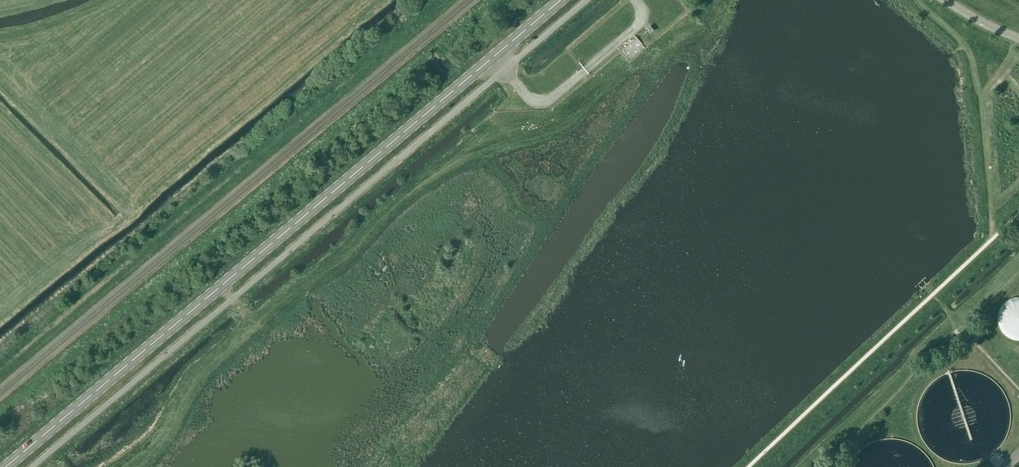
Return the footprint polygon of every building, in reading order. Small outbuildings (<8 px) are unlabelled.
[(993,315),(1018,345),(1018,344),(1018,294),(993,315)]
